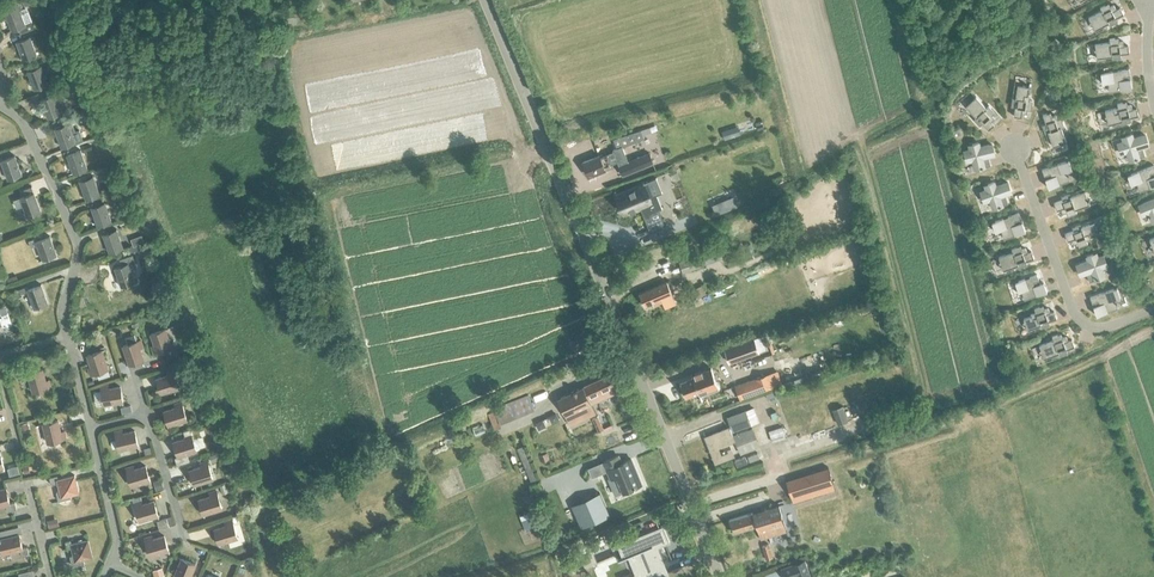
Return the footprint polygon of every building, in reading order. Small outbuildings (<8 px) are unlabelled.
[(5,11),(12,29),(26,24),(25,22),(32,19),(29,10),(22,13),(20,8),(23,7),(20,0),(13,0),(12,0),(14,7),(5,11)] [(1108,22),(1110,25),(1114,23),(1112,19),(1123,14),(1120,8),(1116,9),(1114,5),(1110,7),(1108,4),(1101,7),(1102,11),(1089,17),(1095,29),(1108,22)] [(17,40),(24,60),(37,54),(30,35),(17,40)] [(68,36),(61,39),(64,47),(71,44),(68,36)] [(1110,42),(1095,44),(1097,58),(1112,56),(1111,53),(1117,52),(1117,54),(1120,53),(1120,54),(1129,53),(1128,46),(1124,46),(1123,41),(1118,42),(1118,38),(1110,39),(1110,42)] [(28,70),(35,89),(49,84),(42,65),(28,70)] [(1109,90),(1131,88),(1130,79),(1124,80),(1123,76),(1129,75),(1129,69),(1101,73),(1102,82),(1108,81),(1109,90)] [(1014,115),(1021,116),(1022,112),(1026,113),(1027,108),(1031,109),(1032,101),(1029,100),(1030,95),(1027,95),(1029,87),(1018,85),(1016,98),(1013,98),(1012,103),(1016,104),(1014,115)] [(41,98),(48,117),(62,112),(55,93),(41,98)] [(981,120),(989,129),(994,124),(991,121),(994,118),(991,114),(994,112),(988,106),(986,108),(976,97),(966,106),(976,117),(974,119),(977,123),(981,120)] [(1118,107),(1105,111),(1108,123),(1115,122),(1116,125),(1127,122),(1126,118),(1138,115),(1136,108),(1132,110),(1131,105),(1126,106),(1125,102),(1118,104),(1118,107)] [(95,107),(83,111),(86,119),(98,115),(95,107)] [(702,112),(692,115),(694,121),(703,118),(702,112)] [(1048,131),(1054,146),(1066,141),(1061,127),(1064,126),(1061,118),(1058,120),(1056,115),(1051,117),(1050,113),(1043,115),(1048,126),(1043,128),(1045,133),(1048,131)] [(61,125),(55,128),(62,146),(75,141),(76,142),(83,140),(80,129),(75,131),(71,119),(60,123),(61,125)] [(656,124),(645,127),(647,135),(658,131),(656,124)] [(738,125),(722,130),(725,139),(741,133),(738,125)] [(105,134),(97,137),(100,144),(107,141),(105,134)] [(1130,160),(1139,158),(1138,157),(1145,155),(1143,150),(1137,152),(1135,148),(1148,144),(1145,135),(1133,139),(1131,134),(1123,137),(1124,141),(1118,143),(1121,152),(1127,151),(1130,160)] [(975,168),(990,165),(989,159),(983,161),(982,156),(994,153),(992,145),(979,148),(978,143),(969,145),(970,150),(964,151),(967,160),(973,159),(975,168)] [(599,154),(583,161),(588,175),(588,176),(605,169),(604,167),(618,162),(623,174),(623,175),(653,163),(649,152),(628,160),(622,146),(613,149),(614,151),(607,154),(600,156),(599,154)] [(67,154),(74,173),(88,168),(81,149),(67,154)] [(2,162),(8,179),(21,174),(14,155),(2,159),(1,157),(0,157),(0,163),(2,162)] [(1072,169),(1069,160),(1042,170),(1044,175),(1051,173),(1052,176),(1046,179),(1049,188),(1069,180),(1066,171),(1072,169)] [(1153,186),(1153,176),(1151,177),(1149,173),(1153,171),(1153,166),(1128,175),(1131,184),(1137,182),(1140,191),(1153,186)] [(80,179),(87,198),(100,194),(93,175),(80,179)] [(990,199),(994,208),(1008,203),(1006,197),(1000,199),(999,196),(1011,191),(1008,182),(996,186),(994,182),(985,185),(987,190),(981,192),(984,201),(990,199)] [(644,185),(618,195),(626,214),(642,208),(651,232),(665,227),(658,210),(662,209),(657,196),(650,198),(644,185)] [(26,194),(20,197),(27,216),(41,211),(31,186),(24,189),(26,194)] [(1067,211),(1068,215),(1076,212),(1075,209),(1089,204),(1085,192),(1070,197),(1069,193),(1065,195),(1066,199),(1055,203),(1057,209),(1061,208),(1063,213),(1067,211)] [(733,196),(714,204),(718,213),(737,206),(733,196)] [(1140,205),(1143,214),(1149,212),(1153,221),(1153,200),(1140,205)] [(91,206),(98,225),(111,221),(105,202),(91,206)] [(1004,238),(1025,231),(1022,222),(1015,224),(1014,220),(1020,218),(1018,213),(992,222),(995,232),(1001,230),(1004,238)] [(133,217),(127,219),(129,226),(135,224),(139,222),(136,215),(133,217)] [(1078,242),(1079,245),(1087,243),(1086,239),(1091,238),(1090,236),(1098,233),(1094,223),(1081,227),(1080,224),(1075,226),(1077,230),(1066,234),(1068,240),(1072,239),(1073,243),(1078,242)] [(103,233),(110,252),(123,247),(117,228),(103,233)] [(28,240),(31,246),(38,244),(43,259),(56,254),(49,235),(36,240),(36,237),(28,240)] [(1019,267),(1024,266),(1022,261),(1033,258),(1031,251),(1027,253),(1025,248),(1021,250),(1020,246),(1012,249),(1013,252),(999,257),(1003,270),(1018,265),(1019,267)] [(1088,276),(1090,281),(1104,276),(1101,267),(1107,265),(1103,256),(1097,258),(1096,253),(1087,256),(1089,261),(1077,265),(1080,273),(1092,269),(1094,274),(1088,276)] [(115,267),(122,286),(135,281),(130,265),(136,263),(133,254),(122,258),(124,264),(115,267)] [(1025,298),(1047,291),(1044,282),(1034,285),(1033,282),(1039,279),(1037,274),(1015,282),(1020,297),(1024,296),(1025,298)] [(652,302),(653,304),(662,301),(665,308),(676,303),(667,280),(639,292),(644,304),(652,302)] [(20,291),(21,293),(28,291),(34,308),(48,303),(41,283),(28,288),(27,286),(19,288),(20,291)] [(702,295),(698,286),(689,290),(692,299),(702,295)] [(19,288),(14,290),(16,297),(22,295),(21,293),(20,291),(19,288)] [(1117,307),(1114,299),(1120,297),(1117,288),(1091,297),(1093,302),(1099,300),(1100,304),(1094,306),(1097,315),(1117,307)] [(0,308),(0,312),(1,315),(8,313),(6,306),(0,308)] [(1040,325),(1041,328),(1047,326),(1045,321),(1056,318),(1054,311),(1050,312),(1048,308),(1044,309),(1043,306),(1035,308),(1036,312),(1031,313),(1032,316),(1024,318),(1027,329),(1040,325)] [(151,333),(155,345),(152,346),(154,353),(158,351),(158,352),(172,347),(165,328),(151,333)] [(1059,356),(1065,354),(1063,350),(1074,346),(1072,339),(1068,340),(1066,336),(1062,337),(1061,334),(1052,337),(1054,340),(1039,345),(1044,358),(1058,353),(1059,356)] [(754,338),(725,348),(730,362),(759,352),(754,338)] [(144,359),(140,347),(143,346),(141,339),(137,341),(137,340),(123,345),(129,364),(144,359)] [(49,350),(41,353),(43,359),(50,356),(49,350)] [(91,366),(88,367),(90,374),(94,373),(108,368),(102,350),(88,354),(91,366)] [(794,365),(780,371),(783,379),(798,374),(794,365)] [(694,377),(682,381),(687,396),(699,392),(700,395),(719,388),(712,367),(693,374),(694,377)] [(28,373),(33,391),(47,388),(47,387),(51,386),(49,380),(46,380),(42,369),(28,373)] [(156,378),(161,392),(180,387),(175,373),(174,369),(167,371),(168,375),(156,378)] [(609,373),(558,398),(571,425),(596,412),(592,404),(615,393),(612,386),(615,385),(609,373)] [(754,378),(735,385),(740,398),(773,386),(768,373),(754,378)] [(101,386),(101,390),(104,404),(123,401),(120,386),(108,388),(107,385),(101,386)] [(192,395),(188,396),(190,403),(194,402),(196,401),(194,394),(192,395)] [(529,394),(495,408),(501,422),(535,408),(529,394)] [(164,411),(168,425),(187,419),(183,405),(182,401),(175,404),(176,407),(164,411)] [(842,406),(833,409),(838,424),(847,421),(842,406)] [(727,415),(732,429),(751,422),(745,408),(727,415)] [(598,416),(593,418),(599,430),(604,428),(598,416)] [(43,423),(48,442),(66,438),(64,431),(61,432),(58,419),(43,423)] [(708,441),(717,461),(734,453),(728,441),(735,438),(730,425),(713,433),(715,438),(708,441)] [(769,430),(772,442),(786,437),(782,425),(769,430)] [(734,433),(741,451),(760,444),(752,426),(734,433)] [(178,455),(174,456),(177,464),(189,460),(187,453),(197,450),(192,436),(191,432),(190,428),(183,430),(184,434),(185,438),(173,441),(178,455)] [(116,435),(119,449),(138,445),(135,430),(123,433),(122,429),(115,431),(116,435)] [(550,459),(548,452),(540,455),(542,462),(550,459)] [(757,452),(747,456),(749,461),(759,457),(757,452)] [(605,459),(612,477),(618,474),(624,490),(642,482),(632,457),(622,461),(619,454),(605,459)] [(190,470),(194,484),(213,478),(209,464),(208,464),(207,461),(200,463),(202,466),(190,470)] [(28,464),(22,466),(23,473),(30,471),(28,464)] [(126,468),(127,471),(131,485),(150,480),(146,465),(134,469),(133,466),(126,468)] [(829,466),(786,480),(792,497),(834,484),(829,466)] [(612,477),(608,478),(614,493),(624,490),(618,474),(612,477)] [(50,477),(51,484),(58,482),(60,490),(56,491),(59,501),(71,498),(70,494),(79,492),(74,475),(58,479),(57,475),(50,477)] [(162,480),(154,482),(157,491),(164,489),(162,480)] [(539,481),(532,484),(535,490),(541,487),(539,481)] [(6,504),(7,511),(17,509),(15,502),(10,503),(6,487),(0,489),(0,506),(6,504)] [(211,495),(199,499),(203,514),(222,508),(218,494),(217,494),(216,490),(210,492),(211,495)] [(578,501),(569,504),(578,525),(587,522),(608,513),(599,492),(578,501)] [(135,506),(139,520),(158,515),(154,500),(142,504),(141,501),(134,503),(135,506)] [(779,503),(729,518),(733,531),(757,524),(761,538),(787,530),(779,503)] [(550,504),(544,507),(549,517),(554,515),(550,504)] [(49,523),(48,523),(49,528),(59,525),(57,517),(48,520),(49,523)] [(166,518),(157,521),(160,528),(168,526),(166,518)] [(214,529),(219,543),(238,537),(233,523),(232,522),(232,520),(225,522),(226,525),(214,529)] [(623,544),(624,545),(628,556),(629,556),(631,555),(639,575),(635,576),(653,576),(652,574),(663,570),(661,565),(663,564),(656,546),(665,542),(661,530),(660,531),(639,539),(639,538),(623,544)] [(2,554),(20,549),(22,556),(29,554),(27,547),(23,548),(19,532),(0,537),(0,546),(2,554)] [(145,538),(146,542),(150,555),(169,550),(164,535),(152,539),(151,536),(145,538)] [(70,555),(72,565),(84,562),(84,559),(92,557),(88,539),(71,543),(70,540),(65,541),(67,548),(71,547),(73,554),(70,555)] [(774,557),(770,543),(762,545),(766,559),(774,557)] [(177,576),(194,576),(191,575),(195,563),(182,558),(174,576),(177,576)] [(804,560),(782,568),(785,576),(792,576),(797,575),(797,576),(810,576),(804,560)] [(241,566),(238,574),(243,576),(246,568),(241,566)] [(153,570),(155,576),(158,576),(164,575),(162,567),(153,570)]
